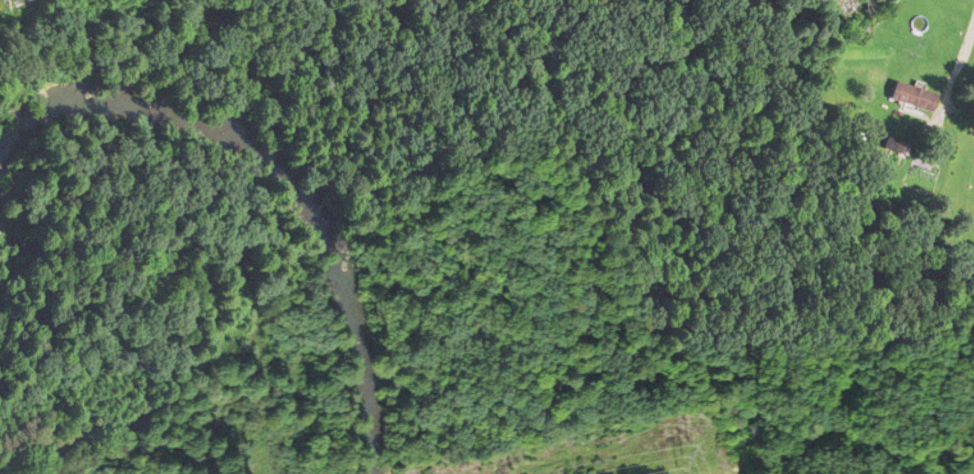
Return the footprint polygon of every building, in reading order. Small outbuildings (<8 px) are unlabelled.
[(898,72),(944,87),(938,105),(892,90),(898,72)]
